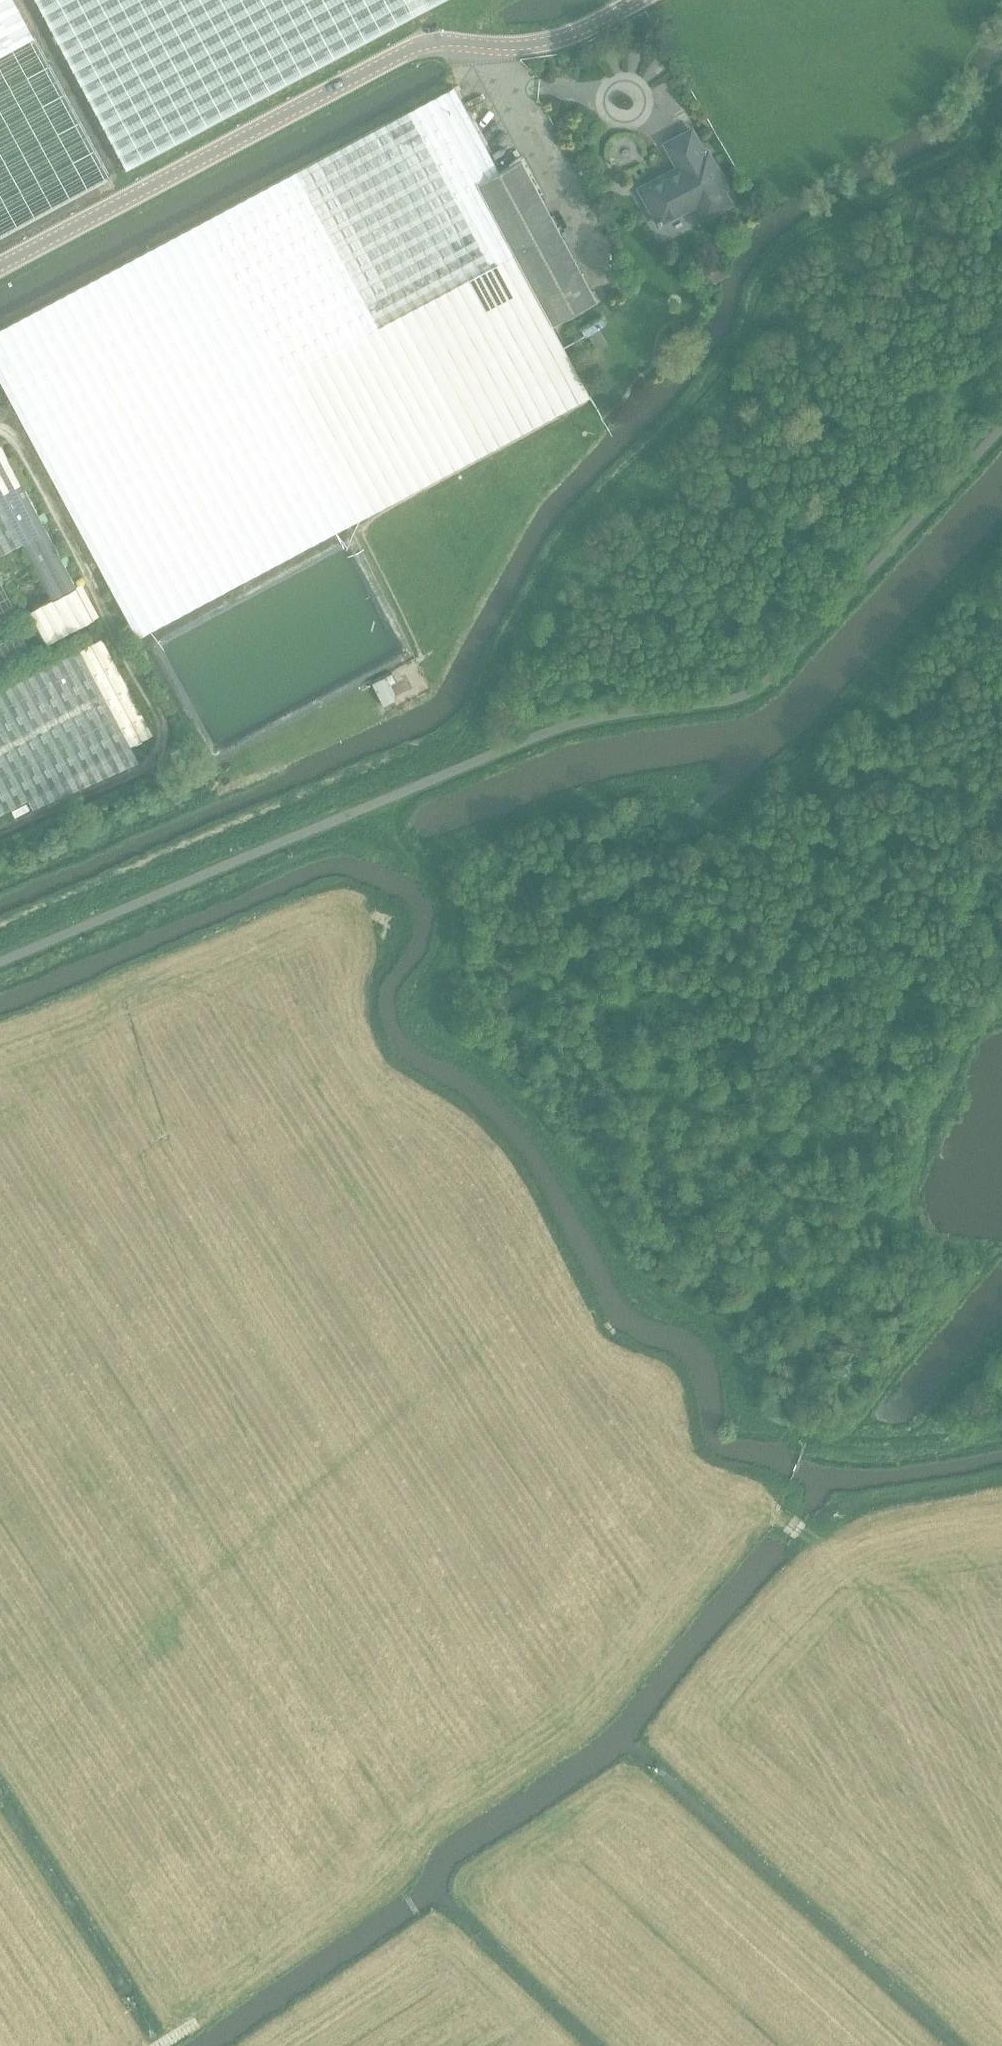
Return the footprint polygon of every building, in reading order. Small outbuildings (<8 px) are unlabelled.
[(110,178),(14,0),(0,0),(0,237),(110,178)] [(126,169),(441,0),(36,0),(126,169)] [(453,86),(76,287),(0,328),(0,381),(138,636),(590,398),(552,326),(597,302),(521,161),(499,172),(454,87),(453,86)] [(659,224),(708,198),(715,212),(730,204),(723,190),(726,188),(707,152),(704,154),(691,130),(666,144),(679,168),(640,189),(659,224)] [(600,328),(589,335),(598,349),(609,343),(600,328)] [(23,545),(52,598),(30,610),(47,643),(99,616),(82,584),(76,586),(3,445),(0,447),(0,557),(23,545)] [(23,649),(15,635),(0,643),(0,660),(0,661),(23,649)] [(153,733),(102,636),(0,689),(0,814),(153,733)] [(392,672),(373,682),(377,691),(397,681),(392,672)]
